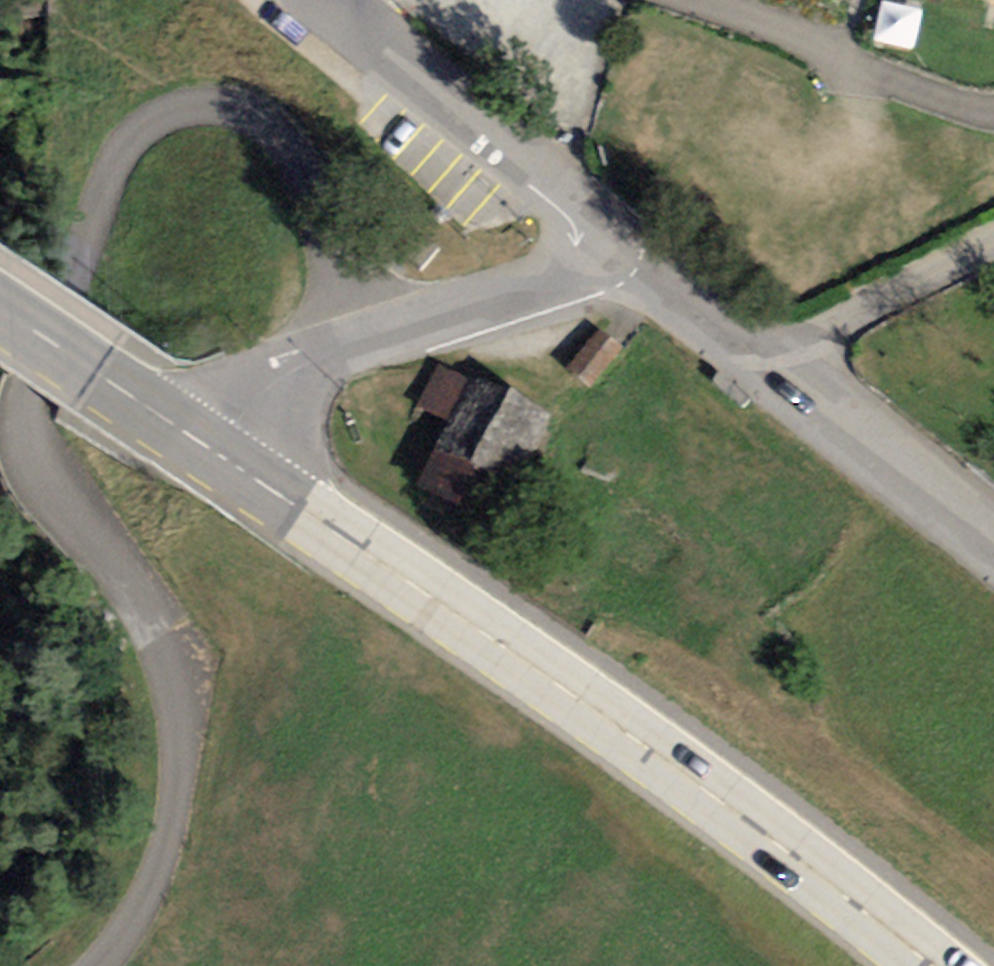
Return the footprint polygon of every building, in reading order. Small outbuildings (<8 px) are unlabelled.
[(508,543),(560,415),(441,367),(424,411),(438,428),(407,503),(508,543)]
